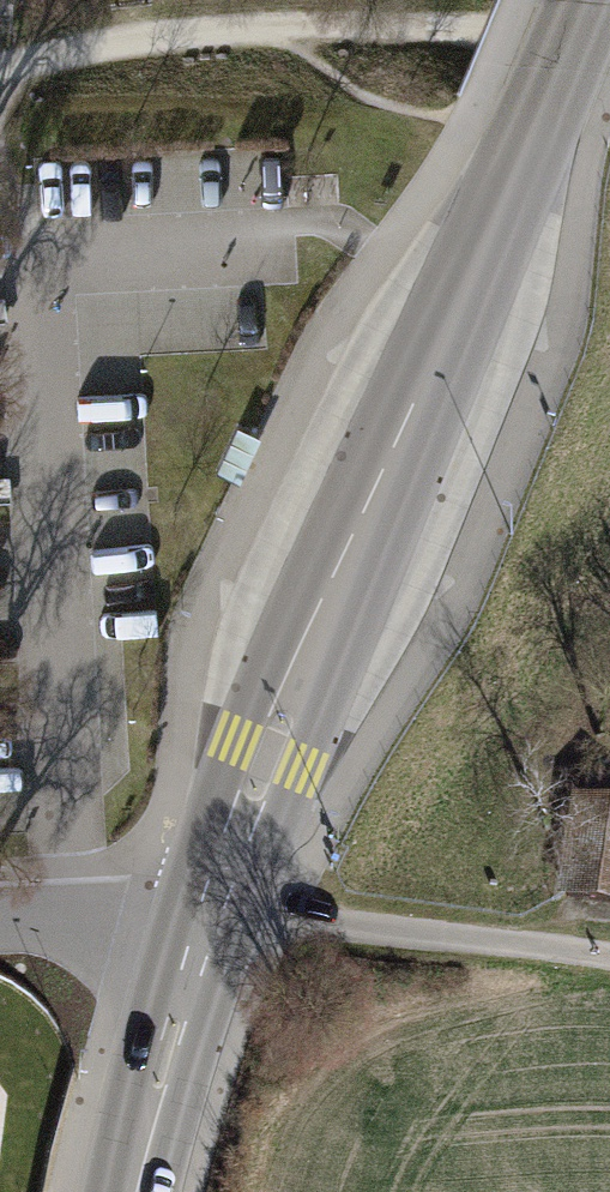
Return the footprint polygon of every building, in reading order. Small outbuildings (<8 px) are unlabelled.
[(260,435),(237,425),(216,469),(239,480),(260,435)] [(567,896),(609,902),(609,803),(580,799),(567,896)]
